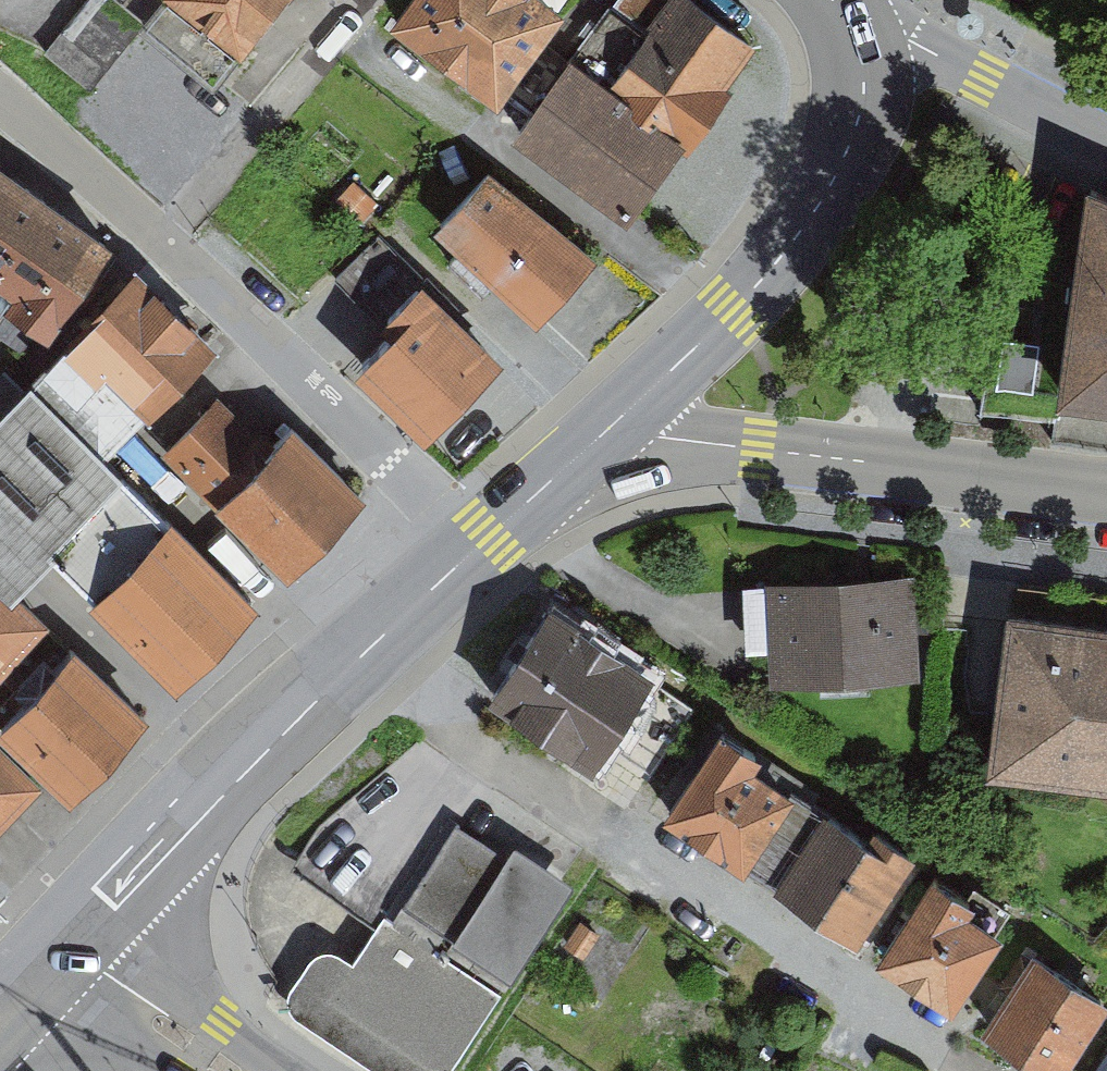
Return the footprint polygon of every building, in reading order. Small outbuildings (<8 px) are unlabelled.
[(144,24),(112,0),(92,0),(47,54),(86,89),(144,24)] [(144,24),(191,66),(215,86),(283,0),(163,0),(144,24)] [(390,33),(497,112),(565,21),(559,17),(536,0),(415,0),(390,33)] [(639,23),(608,0),(600,0),(509,121),(618,201),(729,52),(716,42),(726,28),(688,0),(656,0),(639,23)] [(43,318),(103,230),(0,161),(0,289),(43,318)] [(580,256),(489,173),(438,229),(530,311),(580,256)] [(1086,195),(1071,309),(994,303),(977,405),(1106,421),(1106,204),(1086,195)] [(502,366),(419,288),(388,321),(399,332),(357,376),(428,443),(502,366)] [(137,289),(27,403),(5,382),(0,388),(0,683),(49,631),(19,602),(55,564),(125,492),(100,468),(207,357),(137,289)] [(357,501),(281,423),(254,450),(213,409),(162,458),(279,578),(357,501)] [(164,534),(125,492),(55,564),(96,605),(88,613),(175,703),(261,619),(172,527),(164,534)] [(744,656),(767,655),(768,687),(915,679),(911,582),(741,591),(744,656)] [(657,685),(552,614),(488,708),(593,779),(615,746),(657,685)] [(1008,625),(988,783),(1106,798),(1106,638),(1008,625)] [(70,646),(0,722),(0,745),(65,804),(146,715),(70,646)] [(694,711),(657,685),(615,746),(652,771),(694,711)] [(761,765),(722,741),(670,826),(766,888),(814,813),(753,777),(761,765)] [(865,845),(814,813),(766,888),(862,948),(916,863),(872,835),(865,845)] [(573,890),(517,853),(511,862),(453,824),(357,971),(335,1003),(438,1070),(454,1070),(573,890)] [(965,903),(932,882),(874,973),(953,1024),(1003,946),(989,937),(1005,913),(973,892),(965,903)] [(581,924),(565,948),(583,960),(599,937),(581,924)] [(357,971),(336,957),(324,955),(305,969),(288,999),(290,1012),(296,1021),(371,1070),(438,1070),(335,1003),(357,971)] [(1033,963),(983,1042),(1028,1070),(1068,1070),(1106,1010),(1033,963)]
